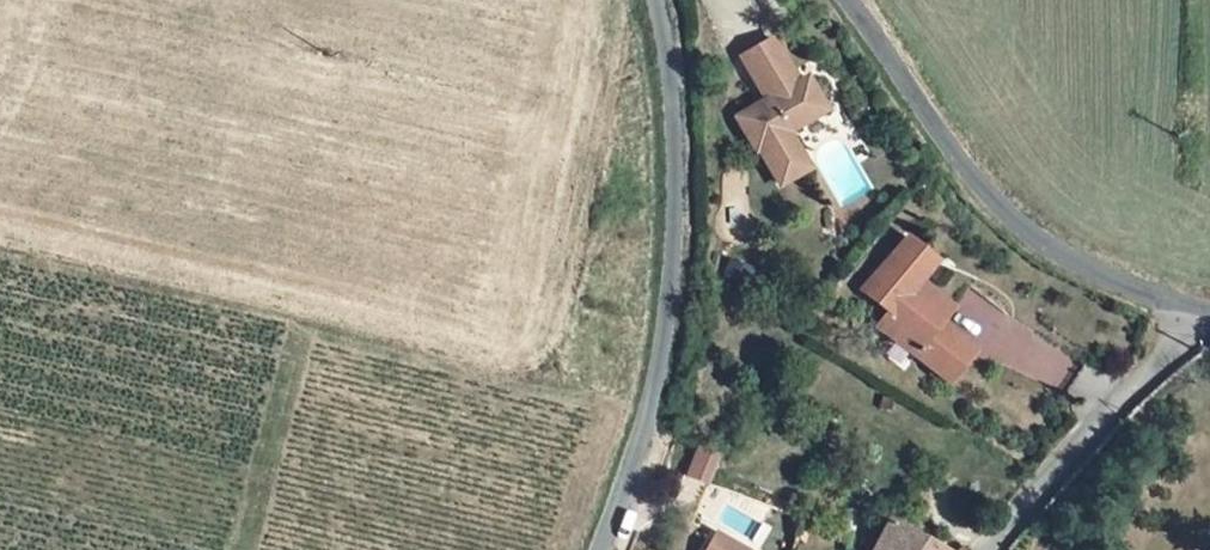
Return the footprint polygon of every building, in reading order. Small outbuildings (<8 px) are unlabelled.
[(722,71),(746,113),(717,129),(735,162),(739,160),(760,198),(787,183),(766,146),(804,124),(791,102),(783,106),(752,53),(722,71)] [(776,230),(768,212),(755,219),(764,236),(776,230)] [(837,301),(864,323),(853,336),(925,393),(948,361),(913,333),(926,316),(892,290),(909,269),(880,247),(837,301)] [(879,549),(936,549),(892,524),(879,549)] [(713,530),(705,549),(759,549),(713,530)]
